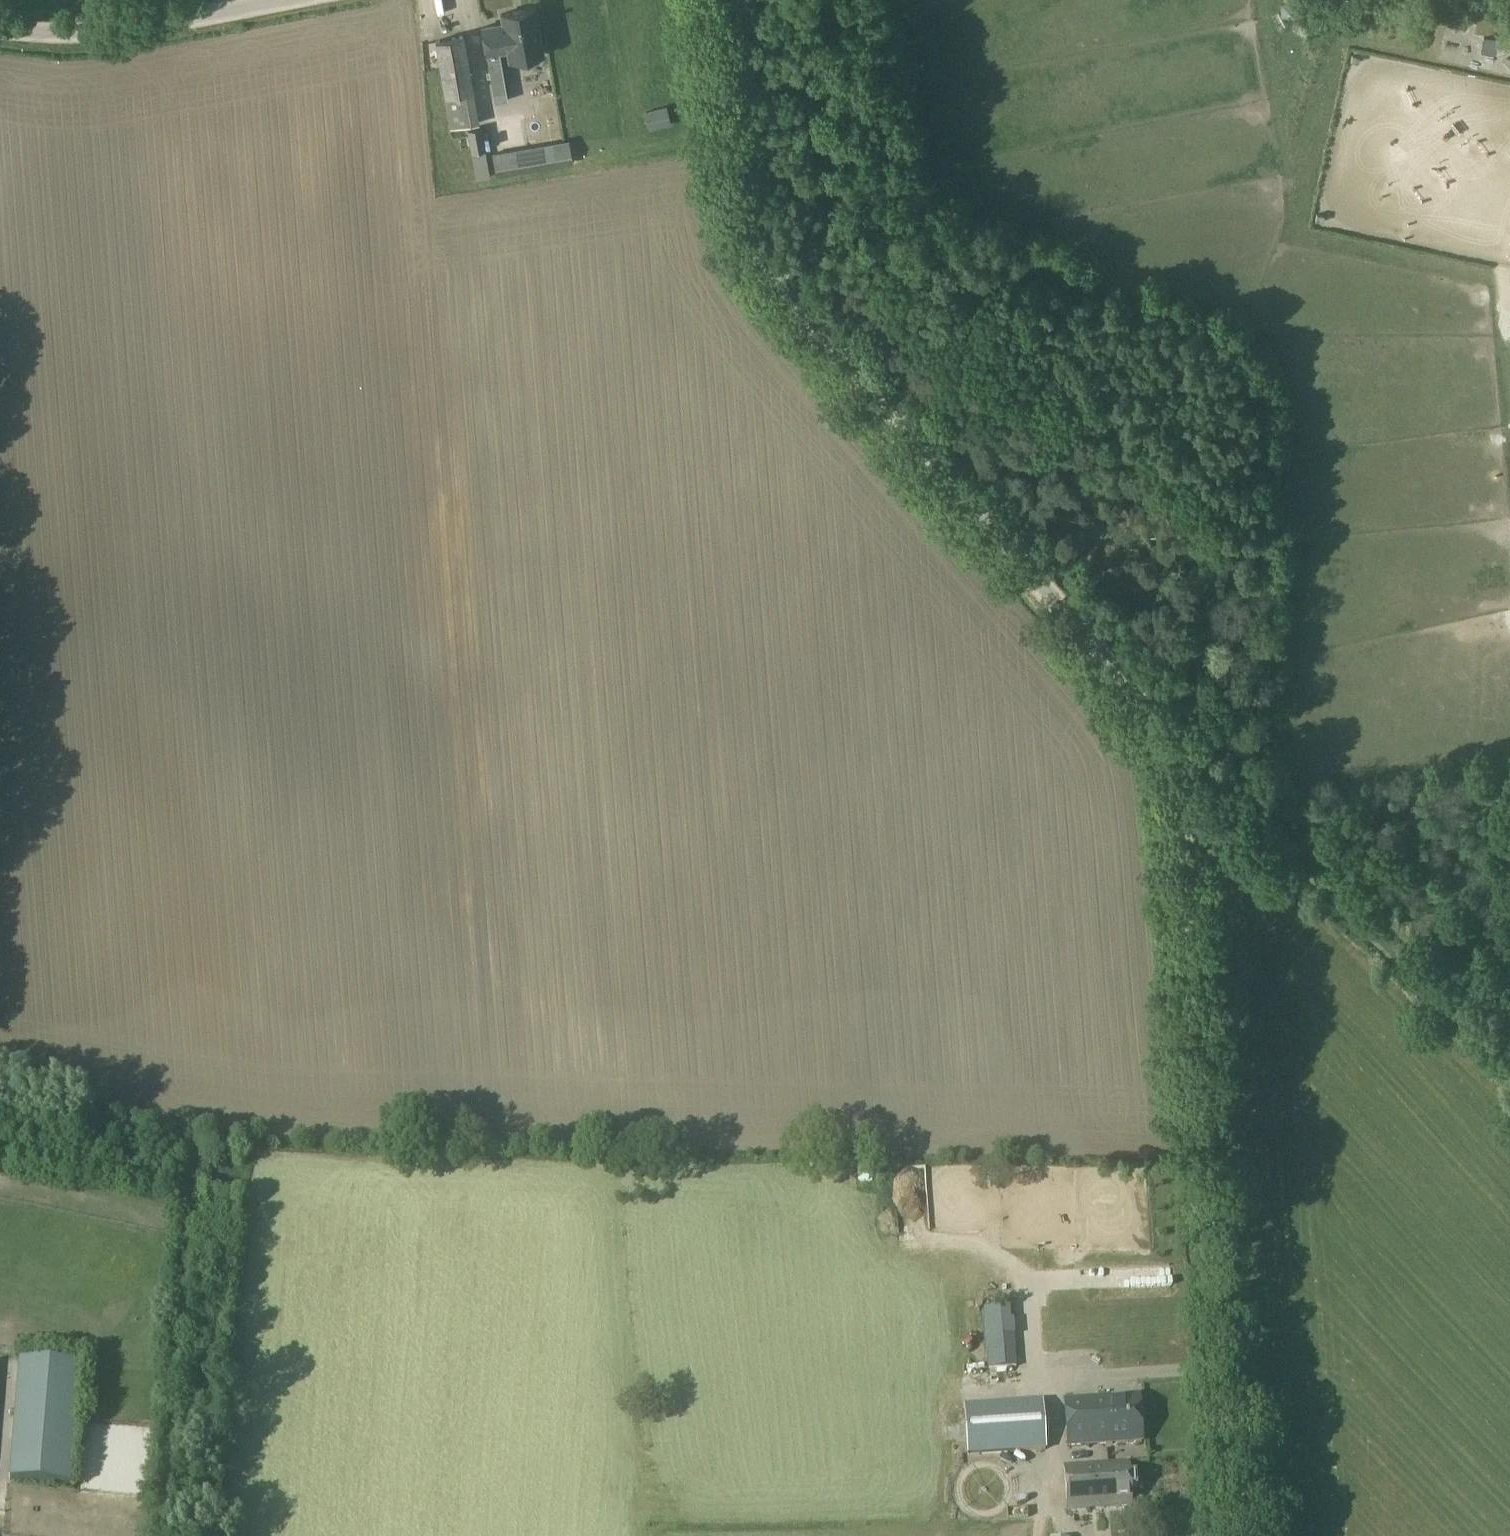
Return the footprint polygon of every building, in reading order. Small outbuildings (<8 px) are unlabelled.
[(506,98),(498,50),(506,49),(507,61),(542,57),(534,10),(500,16),(501,24),(480,28),(484,52),(485,52),(493,100),(506,98)] [(477,124),(463,36),(436,41),(451,128),(477,124)] [(650,127),(671,122),(667,107),(646,112),(650,127)] [(472,152),(484,150),(481,128),(469,130),(472,152)] [(499,172),(572,160),(569,141),(496,153),(499,172)] [(1132,1268),(1135,1279),(1153,1274),(1151,1263),(1132,1268)] [(1101,1268),(1102,1280),(1125,1279),(1124,1267),(1101,1268)] [(983,1324),(984,1382),(1012,1381),(1011,1323),(983,1324)] [(19,1359),(9,1479),(71,1484),(81,1364),(19,1359)] [(1068,1448),(1142,1442),(1139,1396),(1065,1402),(1068,1448)] [(1041,1401),(963,1406),(966,1454),(1045,1448),(1041,1401)] [(1068,1511),(1131,1506),(1127,1463),(1065,1467),(1068,1511)]
